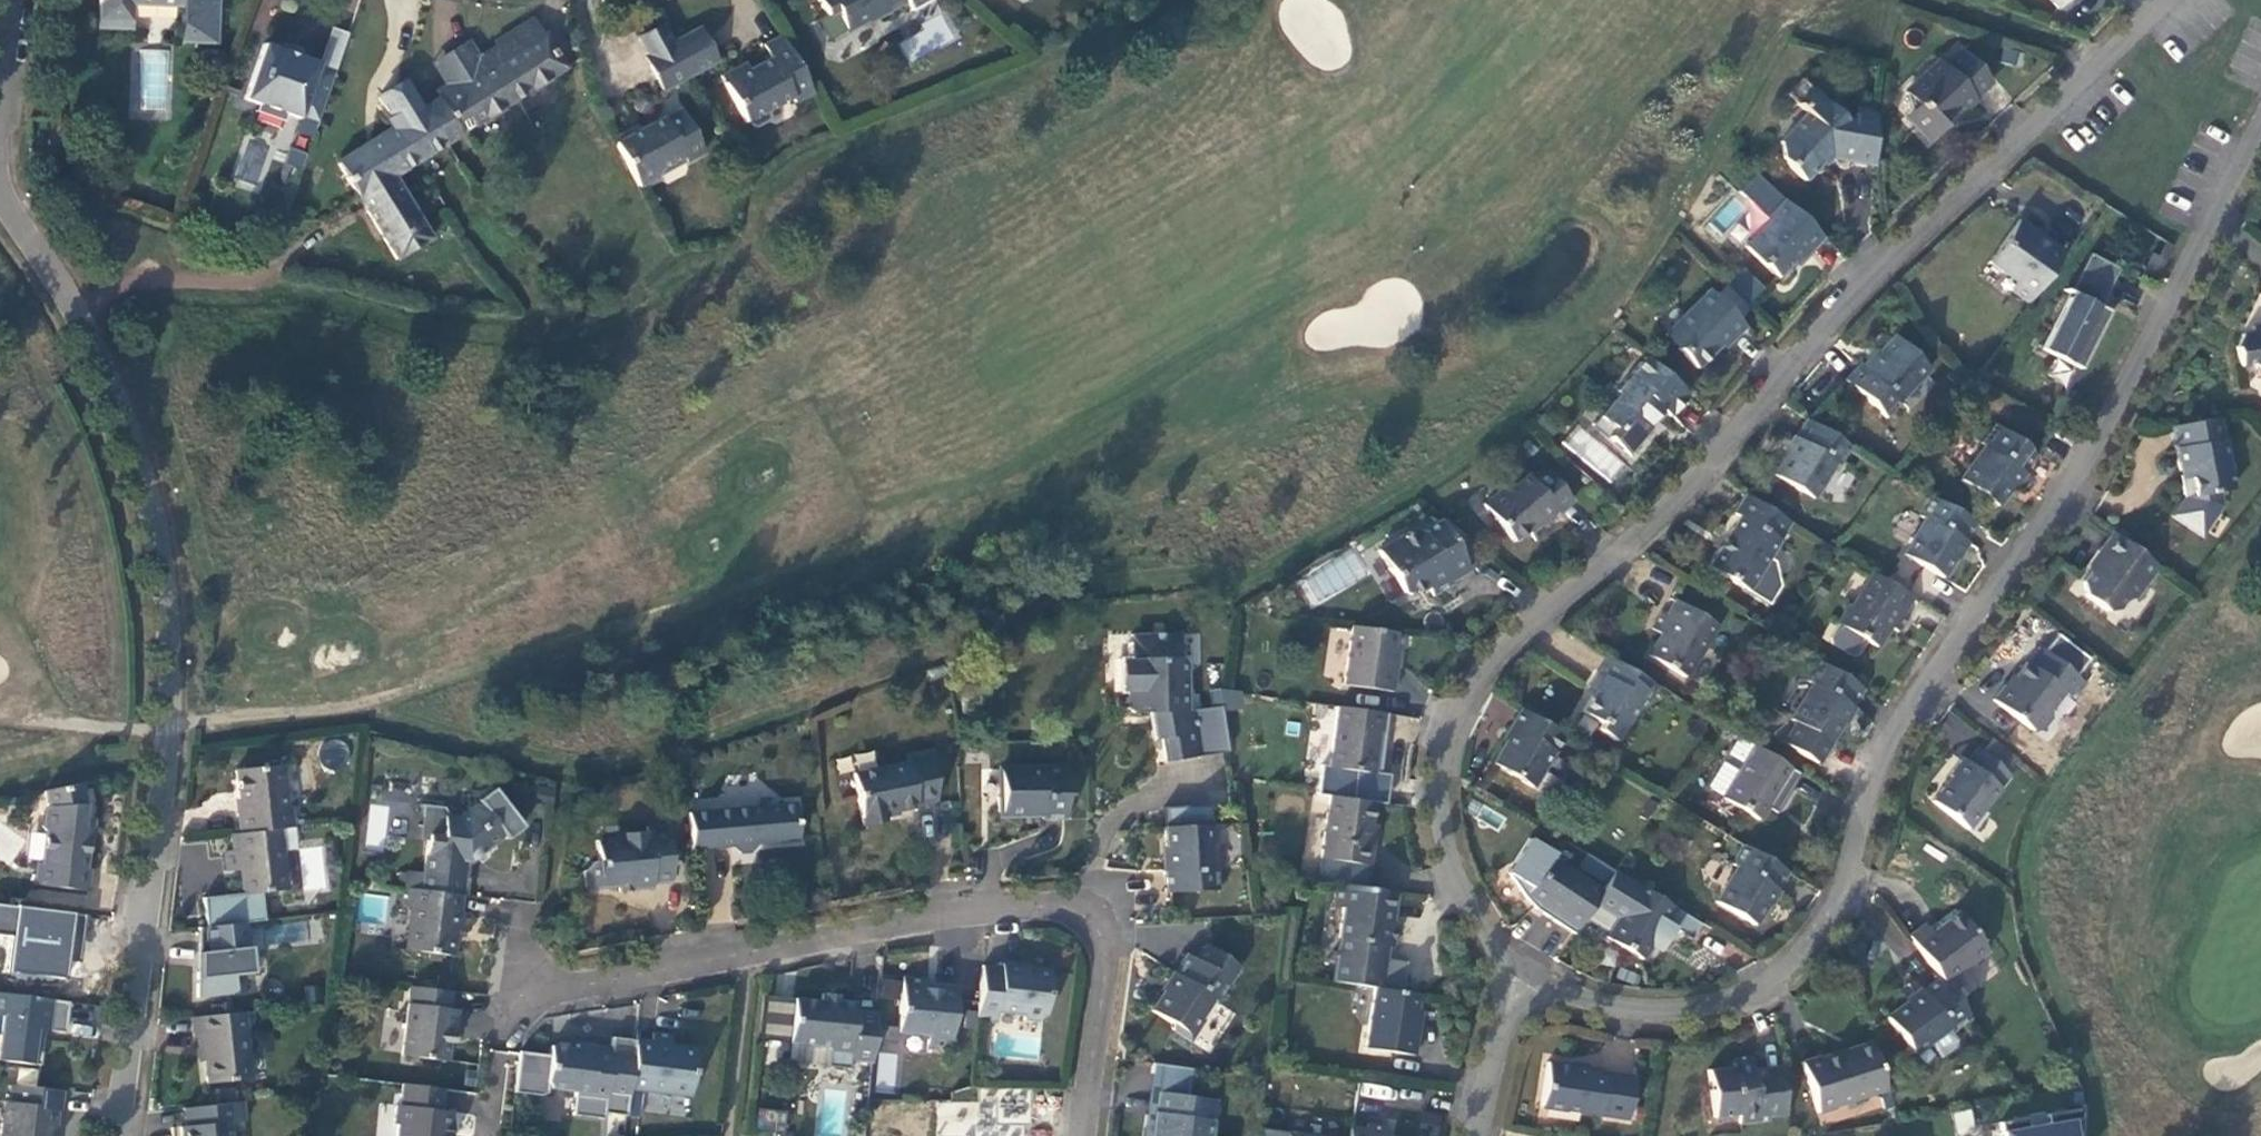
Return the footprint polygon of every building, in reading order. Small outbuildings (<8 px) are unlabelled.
[(98,20),(131,22),(132,5),(183,7),(181,43),(217,44),(218,0),(99,0),(98,20)] [(844,29),(863,18),(868,19),(883,12),(885,13),(904,2),(908,10),(927,0),(816,0),(824,14),(834,10),(844,29)] [(2058,9),(2067,0),(2049,0),(2058,9)] [(534,41),(542,36),(532,19),(523,24),(534,41)] [(131,22),(98,20),(98,29),(131,30),(131,22)] [(496,46),(487,52),(516,99),(565,68),(545,34),(542,36),(534,41),(523,24),(493,43),(496,46)] [(663,91),(691,75),(673,42),(663,24),(637,38),(646,55),(645,57),(663,91)] [(716,62),(698,28),(673,42),(691,75),(716,62)] [(794,102),(812,92),(781,35),(763,44),(770,58),(746,70),(724,82),(745,121),(752,124),(766,117),(768,109),(791,97),(794,102)] [(424,109),(446,143),(516,99),(487,52),(478,58),(467,41),(449,52),(468,81),(439,99),(424,109)] [(317,122),(335,72),(317,66),(318,64),(263,44),(244,99),(300,118),(300,116),(317,122)] [(1938,60),(1924,74),(1925,76),(1907,92),(1918,103),(1923,108),(1908,122),(1928,142),(1943,128),(1943,129),(1975,100),(1973,98),(1990,83),(1960,50),(1943,66),(1938,60)] [(468,81),(449,52),(433,62),(447,85),(435,92),(439,99),(468,81)] [(721,78),(724,82),(746,70),(743,66),(721,78)] [(1853,128),(1816,93),(1801,79),(1786,96),(1800,109),(1806,115),(1780,142),(1780,159),(1804,182),(1831,154),(1848,156),(1848,162),(1874,166),(1872,134),(1877,107),(1857,104),(1853,128)] [(394,175),(446,143),(424,109),(406,81),(378,97),(396,126),(337,162),(358,197),(393,174),(394,175)] [(638,113),(641,115),(645,115),(649,114),(652,111),(654,108),(654,104),(653,100),(651,97),(648,95),(644,94),(640,95),(637,97),(634,100),(633,103),(633,107),(635,111),(638,113)] [(1923,108),(1918,103),(1904,116),(1908,122),(1923,108)] [(638,130),(615,143),(639,187),(658,177),(661,169),(683,157),(685,162),(703,152),(680,108),(638,130)] [(612,138),(615,143),(638,130),(635,126),(612,138)] [(296,184),(308,153),(291,147),(279,178),(296,184)] [(394,175),(393,174),(358,197),(396,260),(432,239),(411,204),(394,175)] [(1807,256),(1824,238),(1783,200),(1765,218),(1768,220),(1744,246),(1777,278),(1802,252),(1807,256)] [(2029,302),(2065,253),(2049,241),(2045,246),(2037,240),(2041,234),(2019,219),(1989,262),(2016,282),(2011,290),(2029,302)] [(2088,253),(2039,349),(2078,369),(2107,311),(2099,307),(2118,268),(2088,253)] [(1726,283),(1714,295),(1737,319),(1749,307),(1726,283)] [(1709,291),(1671,328),(1685,342),(1677,349),(1696,369),(1721,344),(1721,337),(1725,334),(1731,341),(1745,327),(1737,319),(1714,295),(1709,291)] [(2238,366),(2257,362),(2259,370),(2260,371),(2260,325),(2250,327),(2252,333),(2240,335),(2234,348),(2238,366)] [(1663,335),(1677,349),(1685,342),(1671,328),(1663,335)] [(1882,417),(1928,369),(1896,338),(1867,369),(1864,365),(1846,383),(1882,417)] [(1669,416),(1688,395),(1644,357),(1615,391),(1617,393),(1598,417),(1613,429),(1606,437),(1628,455),(1651,428),(1647,424),(1653,417),(1657,421),(1664,412),(1669,416)] [(1603,440),(1606,437),(1613,429),(1598,417),(1589,428),(1603,440)] [(2176,426),(2170,427),(2181,479),(2185,498),(2172,517),(2201,536),(2222,505),(2219,491),(2233,488),(2219,417),(2176,426)] [(1849,447),(1807,420),(1773,475),(1810,499),(1832,463),(1837,466),(1849,447)] [(1611,484),(1627,465),(1578,423),(1562,442),(1611,484)] [(1995,507),(2034,454),(1993,425),(1978,445),(1982,449),(1959,480),(1995,507)] [(1504,485),(1481,505),(1513,541),(1536,522),(1539,524),(1555,511),(1556,514),(1571,501),(1542,467),(1528,478),(1525,475),(1512,486),(1504,485)] [(1744,495),(1733,514),(1738,517),(1707,566),(1742,588),(1742,589),(1768,605),(1779,586),(1773,561),(1768,558),(1790,523),(1744,495)] [(1941,578),(1975,523),(1932,497),(1920,517),(1924,520),(1903,556),(1941,578)] [(1465,563),(1477,547),(1442,520),(1422,531),(1414,529),(1377,550),(1401,592),(1409,595),(1426,586),(1432,596),(1453,584),(1451,581),(1469,570),(1465,563)] [(2146,584),(2158,567),(2112,532),(2098,551),(2103,555),(2082,583),(2084,596),(2105,612),(2118,609),(2140,580),(2146,584)] [(1346,556),(1300,583),(1314,607),(1360,580),(1346,556)] [(1872,573),(1851,607),(1849,606),(1837,625),(1829,638),(1831,644),(1850,656),(1856,654),(1864,641),(1875,648),(1888,626),(1898,632),(1908,615),(1903,613),(1913,598),(1872,573)] [(1715,625),(1675,600),(1666,614),(1662,612),(1652,628),(1662,634),(1649,656),(1683,677),(1715,625)] [(1343,685),(1393,693),(1395,674),(1389,673),(1392,649),(1394,633),(1351,626),(1343,685)] [(1181,634),(1139,635),(1132,643),(1132,660),(1134,660),(1135,691),(1127,691),(1127,707),(1133,713),(1148,712),(1161,712),(1162,723),(1160,724),(1162,737),(1165,762),(1201,756),(1228,752),(1220,706),(1194,711),(1187,710),(1186,663),(1181,658),(1181,634)] [(1399,649),(1392,649),(1389,673),(1395,674),(1399,649)] [(2084,684),(2041,649),(2029,664),(2026,663),(2007,687),(2005,686),(1993,700),(2032,732),(2040,730),(2050,718),(2049,710),(2062,693),(2071,700),(2084,684)] [(1596,730),(1614,741),(1640,699),(1647,702),(1657,686),(1612,659),(1603,674),(1598,672),(1589,686),(1591,695),(1581,712),(1600,724),(1596,730)] [(1132,660),(1119,660),(1120,691),(1127,691),(1135,691),(1134,660),(1132,660)] [(1862,688),(1818,662),(1807,681),(1811,684),(1790,720),(1827,743),(1862,688)] [(1209,706),(1242,707),(1243,689),(1210,688),(1209,706)] [(1385,732),(1387,714),(1337,707),(1329,766),(1372,772),(1375,756),(1378,731),(1385,732)] [(1562,735),(1520,710),(1510,727),(1513,728),(1491,764),(1531,787),(1562,735)] [(1161,712),(1148,712),(1152,739),(1162,737),(1160,724),(1162,723),(1161,712)] [(1378,731),(1375,756),(1381,757),(1385,732),(1378,731)] [(1795,771),(1738,736),(1706,788),(1723,798),(1723,799),(1758,820),(1770,799),(1780,805),(1791,788),(1786,785),(1795,771)] [(2016,759),(1990,739),(1980,752),(2006,772),(2016,759)] [(2006,772),(1980,752),(1977,750),(1967,763),(1962,758),(1949,774),(1951,776),(1932,801),(1966,829),(2009,775),(2006,772)] [(936,800),(934,755),(906,760),(906,762),(852,773),(862,825),(885,821),(883,812),(916,806),(916,804),(936,800)] [(236,814),(239,834),(294,828),(291,807),(284,808),(282,794),(286,787),(283,765),(235,770),(239,813),(236,814)] [(1065,819),(1064,768),(1000,769),(1000,792),(996,797),(996,810),(1000,814),(1041,814),(1040,819),(1065,819)] [(83,817),(84,805),(80,784),(72,786),(45,791),(48,806),(43,811),(41,827),(45,832),(41,864),(36,863),(34,884),(87,891),(89,869),(85,869),(91,818),(83,817)] [(482,806),(497,795),(492,788),(477,800),(482,806)] [(420,890),(462,895),(466,861),(470,862),(503,835),(506,839),(522,826),(497,795),(482,806),(475,805),(459,817),(451,816),(444,807),(424,804),(421,834),(427,835),(422,872),(420,890)] [(1320,858),(1370,866),(1373,847),(1366,847),(1369,824),(1372,803),(1329,796),(1320,858)] [(369,799),(365,847),(384,848),(387,815),(409,816),(410,802),(369,799)] [(795,805),(687,813),(691,848),(798,840),(795,805)] [(1162,808),(1163,827),(1210,825),(1209,805),(1162,808)] [(1376,825),(1369,824),(1366,847),(1373,847),(1376,825)] [(1211,844),(1210,825),(1163,827),(1165,870),(1164,870),(1165,893),(1217,889),(1215,866),(1209,867),(1208,844),(1211,844)] [(627,838),(596,841),(597,862),(592,862),(584,872),(586,889),(631,886),(632,890),(653,888),(652,883),(671,882),(666,826),(646,828),(646,832),(631,834),(627,838)] [(294,828),(239,834),(230,835),(232,850),(224,852),(226,871),(241,870),(244,893),(202,898),(206,927),(246,923),(266,920),(263,893),(288,890),(283,851),(297,849),(295,827),(294,828)] [(1600,890),(1550,858),(1553,853),(1529,838),(1507,874),(1524,897),(1534,909),(1573,933),(1594,901),(1600,890)] [(1786,872),(1743,846),(1732,865),(1736,867),(1714,902),(1753,926),(1786,872)] [(1614,871),(1585,853),(1578,864),(1606,882),(1614,871)] [(403,888),(420,890),(422,872),(405,871),(403,888)] [(1699,923),(1614,871),(1606,882),(1600,890),(1594,901),(1620,917),(1607,937),(1642,958),(1649,946),(1657,951),(1663,943),(1673,927),(1689,938),(1699,923)] [(1388,946),(1392,946),(1396,922),(1392,921),(1393,913),(1396,892),(1336,883),(1332,906),(1342,907),(1337,938),(1331,981),(1373,988),(1401,992),(1405,961),(1386,958),(1388,946)] [(460,912),(462,895),(420,890),(403,888),(402,888),(401,905),(412,907),(407,950),(451,955),(454,931),(466,932),(469,913),(460,912)] [(85,915),(20,906),(18,925),(29,927),(27,941),(32,948),(30,965),(33,965),(41,976),(61,978),(72,970),(74,971),(79,933),(83,934),(85,915)] [(1924,925),(1909,937),(1940,979),(1943,983),(1987,951),(1959,913),(1931,934),(1924,925)] [(252,973),(246,923),(206,927),(198,928),(200,947),(206,946),(210,977),(252,973)] [(1187,955),(1150,1011),(1169,1023),(1170,1030),(1187,1041),(1201,1020),(1199,1019),(1211,1001),(1215,1003),(1238,968),(1205,946),(1196,961),(1187,955)] [(1001,967),(982,964),(976,1019),(996,1021),(997,1010),(1019,1012),(1024,1019),(1039,1021),(1045,1015),(1046,1015),(1051,972),(1022,968),(1022,966),(1001,963),(1001,967)] [(951,1048),(957,986),(935,985),(935,990),(926,990),(927,980),(903,977),(897,1033),(928,1036),(927,1046),(951,1048)] [(882,978),(879,997),(895,1000),(898,980),(882,978)] [(1949,1033),(1969,1019),(1943,983),(1940,979),(1886,1018),(1912,1054),(1946,1029),(1949,1033)] [(450,992),(409,987),(401,1055),(445,1061),(447,1042),(452,1043),(456,1010),(448,1008),(450,992)] [(1364,1046),(1415,1054),(1417,1036),(1411,1035),(1414,1010),(1417,994),(1401,992),(1373,988),(1364,1046)] [(0,994),(0,1016),(1,1016),(0,1024),(0,1061),(39,1065),(42,1040),(35,1039),(36,1029),(64,1033),(68,1002),(0,994)] [(871,1062),(876,1014),(855,1011),(856,1003),(837,1001),(837,996),(821,994),(820,1002),(792,999),(788,1043),(824,1047),(828,1051),(826,1067),(849,1069),(850,1060),(871,1062)] [(1421,1011),(1414,1010),(1411,1035),(1417,1036),(1421,1011)] [(244,1012),(191,1018),(194,1036),(196,1037),(201,1036),(204,1061),(207,1084),(251,1079),(244,1012)] [(635,1040),(629,1087),(690,1095),(696,1051),(671,1047),(672,1035),(653,1033),(652,1041),(635,1039),(635,1040)] [(201,1036),(196,1037),(199,1062),(204,1061),(201,1036)] [(519,1055),(513,1096),(537,1099),(544,1096),(545,1087),(575,1090),(572,1115),(603,1118),(604,1113),(626,1116),(629,1087),(635,1040),(612,1037),(611,1048),(576,1043),(576,1049),(550,1046),(549,1058),(519,1055)] [(1885,1090),(1870,1043),(1818,1059),(1818,1058),(1801,1063),(1817,1113),(1833,1108),(1833,1106),(1885,1090)] [(1752,1072),(1751,1058),(1731,1060),(1731,1065),(1707,1068),(1713,1117),(1737,1113),(1739,1123),(1768,1120),(1767,1110),(1784,1108),(1779,1068),(1763,1070),(1758,1076),(1752,1072)] [(1546,1062),(1539,1106),(1627,1119),(1634,1077),(1603,1073),(1604,1071),(1546,1062)] [(1190,1069),(1151,1063),(1150,1072),(1158,1074),(1156,1091),(1186,1095),(1190,1069)] [(63,1091),(12,1084),(9,1103),(5,1102),(1,1135),(51,1135),(52,1128),(55,1128),(58,1109),(60,1110),(63,1091)] [(443,1089),(402,1084),(400,1106),(396,1106),(394,1124),(397,1125),(396,1135),(446,1135),(447,1131),(450,1131),(452,1112),(440,1111),(443,1089)] [(1156,1091),(1150,1135),(1211,1135),(1217,1099),(1186,1095),(1156,1091)] [(183,1108),(185,1126),(180,1127),(181,1135),(230,1135),(229,1123),(244,1121),(242,1102),(183,1108)] [(2044,1107),(2048,1129),(2075,1125),(2072,1103),(2044,1107)] [(1979,1119),(1981,1135),(1999,1135),(2042,1130),(2039,1106),(2021,1108),(2022,1114),(1979,1119)] [(968,1126),(967,1117),(968,1108),(941,1109),(940,1126),(968,1126)] [(782,1133),(784,1112),(757,1109),(755,1130),(782,1133)] [(1970,1109),(1953,1113),(1958,1133),(1975,1128),(1970,1109)] [(1025,1135),(1030,1135),(1028,1112),(967,1117),(968,1126),(969,1135),(1025,1135)] [(1386,1126),(1367,1123),(1366,1129),(1350,1127),(1348,1135),(1385,1135),(1386,1126)] [(968,1126),(940,1126),(940,1131),(940,1135),(969,1135),(968,1126)]
